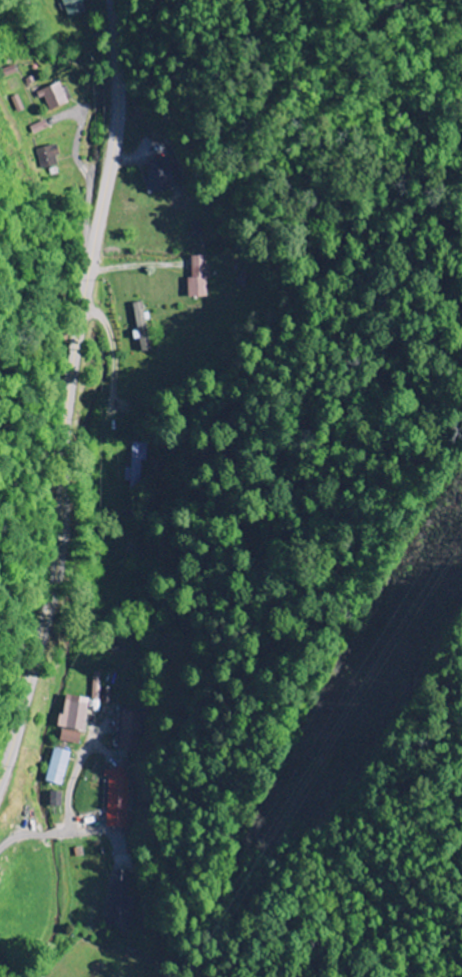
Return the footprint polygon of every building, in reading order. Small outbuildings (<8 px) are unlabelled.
[(70,20),(87,13),(83,3),(87,1),(87,0),(62,0),(70,20)] [(37,94),(40,101),(44,99),(50,112),(69,104),(60,84),(37,94)] [(17,114),(24,111),(19,96),(12,98),(17,114)] [(31,127),(34,136),(49,130),(46,122),(31,127)] [(59,157),(58,146),(37,150),(41,171),(58,168),(56,157),(59,157)] [(176,190),(169,161),(147,166),(150,178),(144,179),(148,196),(176,190)] [(192,280),(188,280),(188,299),(208,299),(207,280),(211,280),(211,265),(207,265),(207,257),(192,257),(192,280)] [(138,332),(136,333),(140,353),(151,351),(143,303),(133,305),(138,332)] [(125,470),(125,485),(141,486),(142,463),(147,463),(148,445),(133,444),(132,470),(125,470)] [(59,714),(58,728),(85,731),(88,698),(66,696),(64,714),(59,714)] [(121,752),(140,752),(141,714),(122,714),(121,752)] [(79,746),(82,734),(63,729),(60,741),(79,746)] [(69,752),(53,749),(48,783),(64,786),(69,752)] [(106,828),(127,828),(129,770),(108,769),(106,828)] [(62,807),(62,793),(51,792),(50,807),(62,807)]
